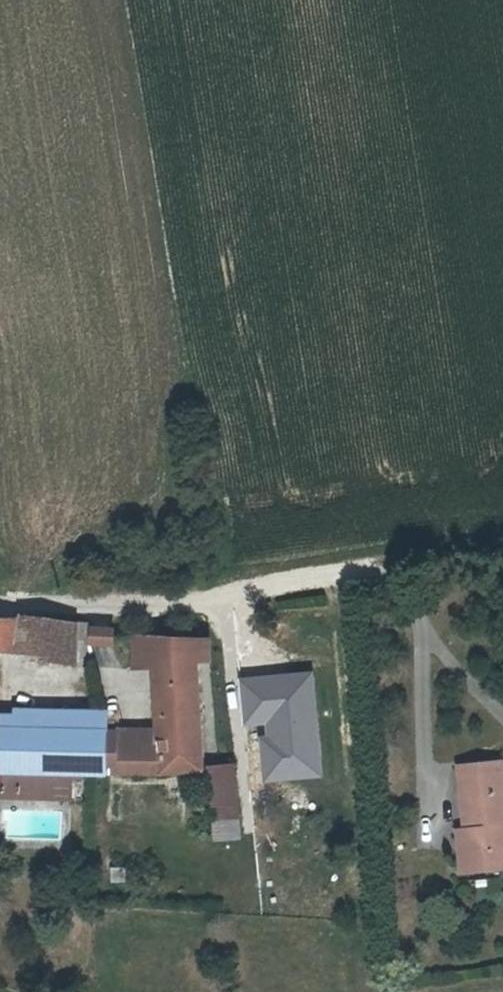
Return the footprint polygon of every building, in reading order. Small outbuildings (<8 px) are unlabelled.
[(0,615),(0,650),(52,655),(52,619),(5,613),(0,615)] [(130,632),(133,666),(140,743),(134,743),(132,726),(94,727),(95,767),(180,762),(172,651),(184,651),(184,634),(130,632)] [(130,632),(103,632),(106,667),(132,666),(133,666),(130,632)] [(82,727),(82,708),(52,708),(52,742),(83,743),(82,727)] [(84,768),(95,767),(94,727),(82,727),(83,743),(84,768)] [(187,761),(195,833),(195,834),(215,832),(222,830),(212,758),(187,761)] [(454,840),(446,839),(449,872),(485,870),(484,852),(501,850),(492,764),(448,768),(453,830),(454,840)] [(0,769),(0,795),(50,796),(51,768),(0,769)] [(446,831),(446,839),(454,840),(453,830),(446,831)] [(485,870),(502,868),(502,850),(501,850),(484,852),(485,870)]
